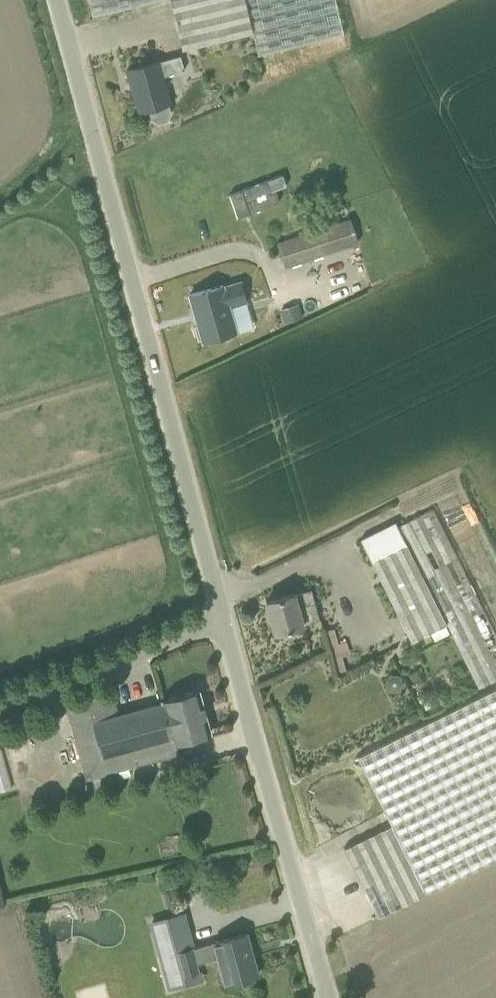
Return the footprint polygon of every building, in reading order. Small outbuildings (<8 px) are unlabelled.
[(159,0),(89,0),(93,16),(159,0)] [(253,31),(246,0),(171,0),(183,48),(253,31)] [(253,31),(259,54),(345,34),(337,0),(246,0),(253,31)] [(171,110),(170,103),(171,103),(164,76),(185,70),(181,55),(159,61),(159,60),(127,69),(139,112),(152,108),(153,115),(160,120),(168,118),(171,110)] [(281,204),(276,190),(246,200),(246,198),(287,185),(284,177),(273,180),(230,194),(238,217),(281,204)] [(331,253),(323,227),(278,242),(286,268),(331,253)] [(191,294),(204,341),(236,331),(229,305),(246,300),(241,282),(224,287),(223,285),(191,294)] [(281,310),(286,323),(303,317),(299,304),(281,310)] [(398,526),(407,544),(447,623),(479,687),(495,679),(495,632),(433,508),(398,526)] [(407,544),(372,561),(412,640),(447,623),(407,544)] [(295,593),(267,601),(276,632),(303,625),(303,624),(320,620),(312,589),(295,594),(295,593)] [(358,756),(392,824),(426,893),(495,858),(495,688),(358,756)] [(119,714),(112,689),(66,702),(87,779),(179,754),(176,742),(211,733),(199,689),(163,700),(163,702),(119,714)] [(0,747),(0,786),(12,784),(4,746),(0,747)] [(379,916),(426,893),(392,824),(345,848),(379,916)] [(165,907),(171,905),(168,892),(162,893),(165,907)] [(178,951),(168,916),(151,921),(160,956),(178,951)] [(178,951),(178,953),(159,959),(164,978),(184,973),(184,975),(198,971),(196,963),(219,956),(226,983),(258,975),(247,932),(215,941),(192,948),(192,947),(178,951)]
